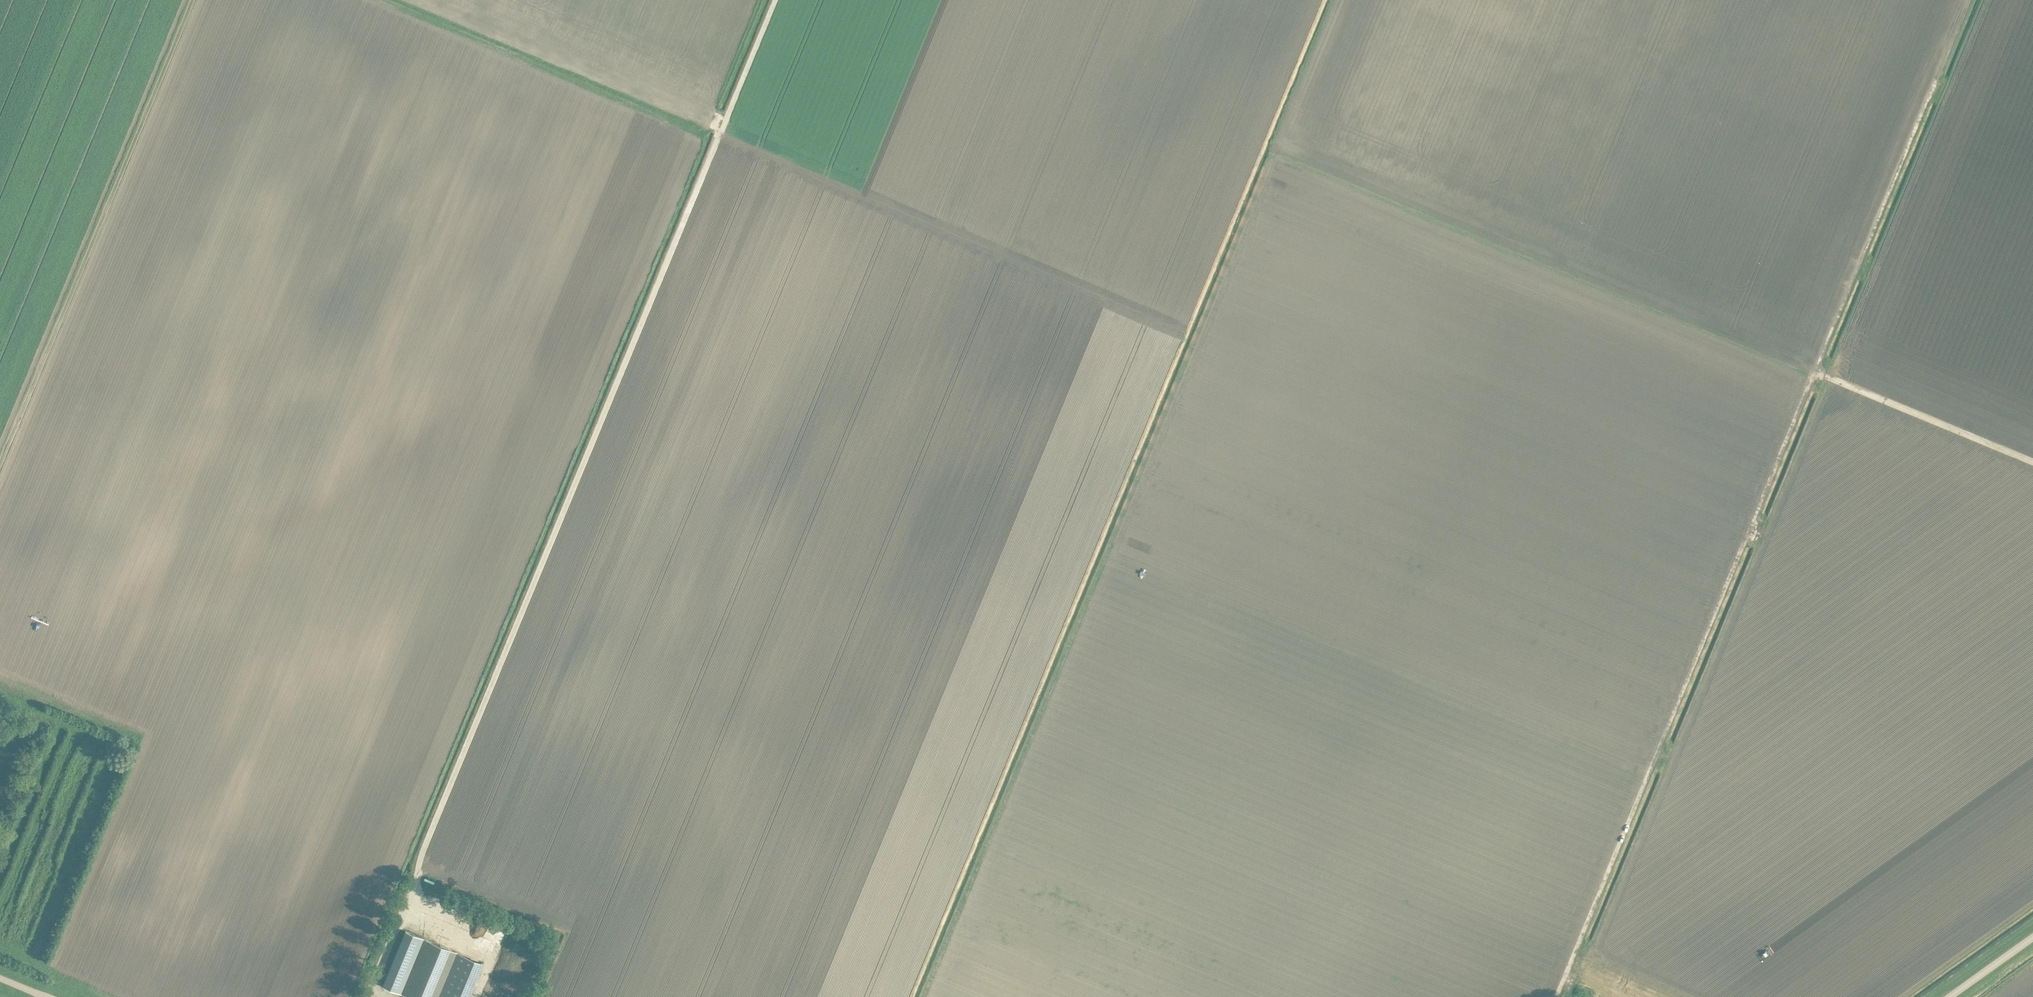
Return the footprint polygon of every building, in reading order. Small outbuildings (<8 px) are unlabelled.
[(396,926),(376,974),(405,985),(424,938),(396,926)] [(481,941),(483,935),(467,930),(465,936),(481,941)] [(405,985),(402,993),(412,996),(440,996),(458,952),(424,938),(405,985)] [(482,962),(458,952),(440,996),(467,996),(482,962)]
